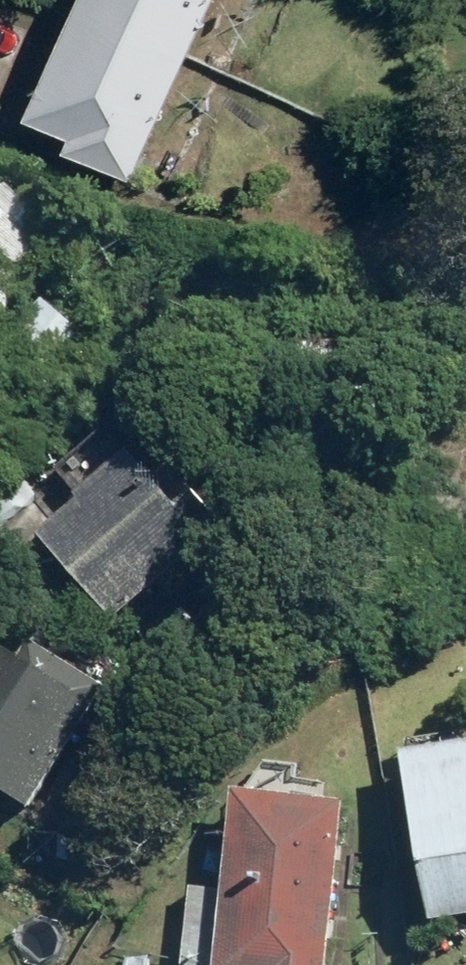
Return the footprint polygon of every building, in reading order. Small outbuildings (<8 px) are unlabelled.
[(148,173),(226,0),(99,0),(50,108),(89,126),(81,143),(148,173)] [(90,231),(69,205),(35,181),(27,193),(1,177),(0,178),(0,334),(90,231)] [(0,407),(0,436),(14,416),(0,407)] [(158,448),(59,528),(128,613),(243,520),(226,488),(208,473),(195,482),(158,448)] [(5,788),(11,776),(53,799),(118,680),(0,615),(0,785),(5,788)] [(422,749),(451,913),(465,910),(465,741),(422,749)] [(203,882),(193,964),(337,964),(357,787),(258,775),(245,887),(203,882)]
